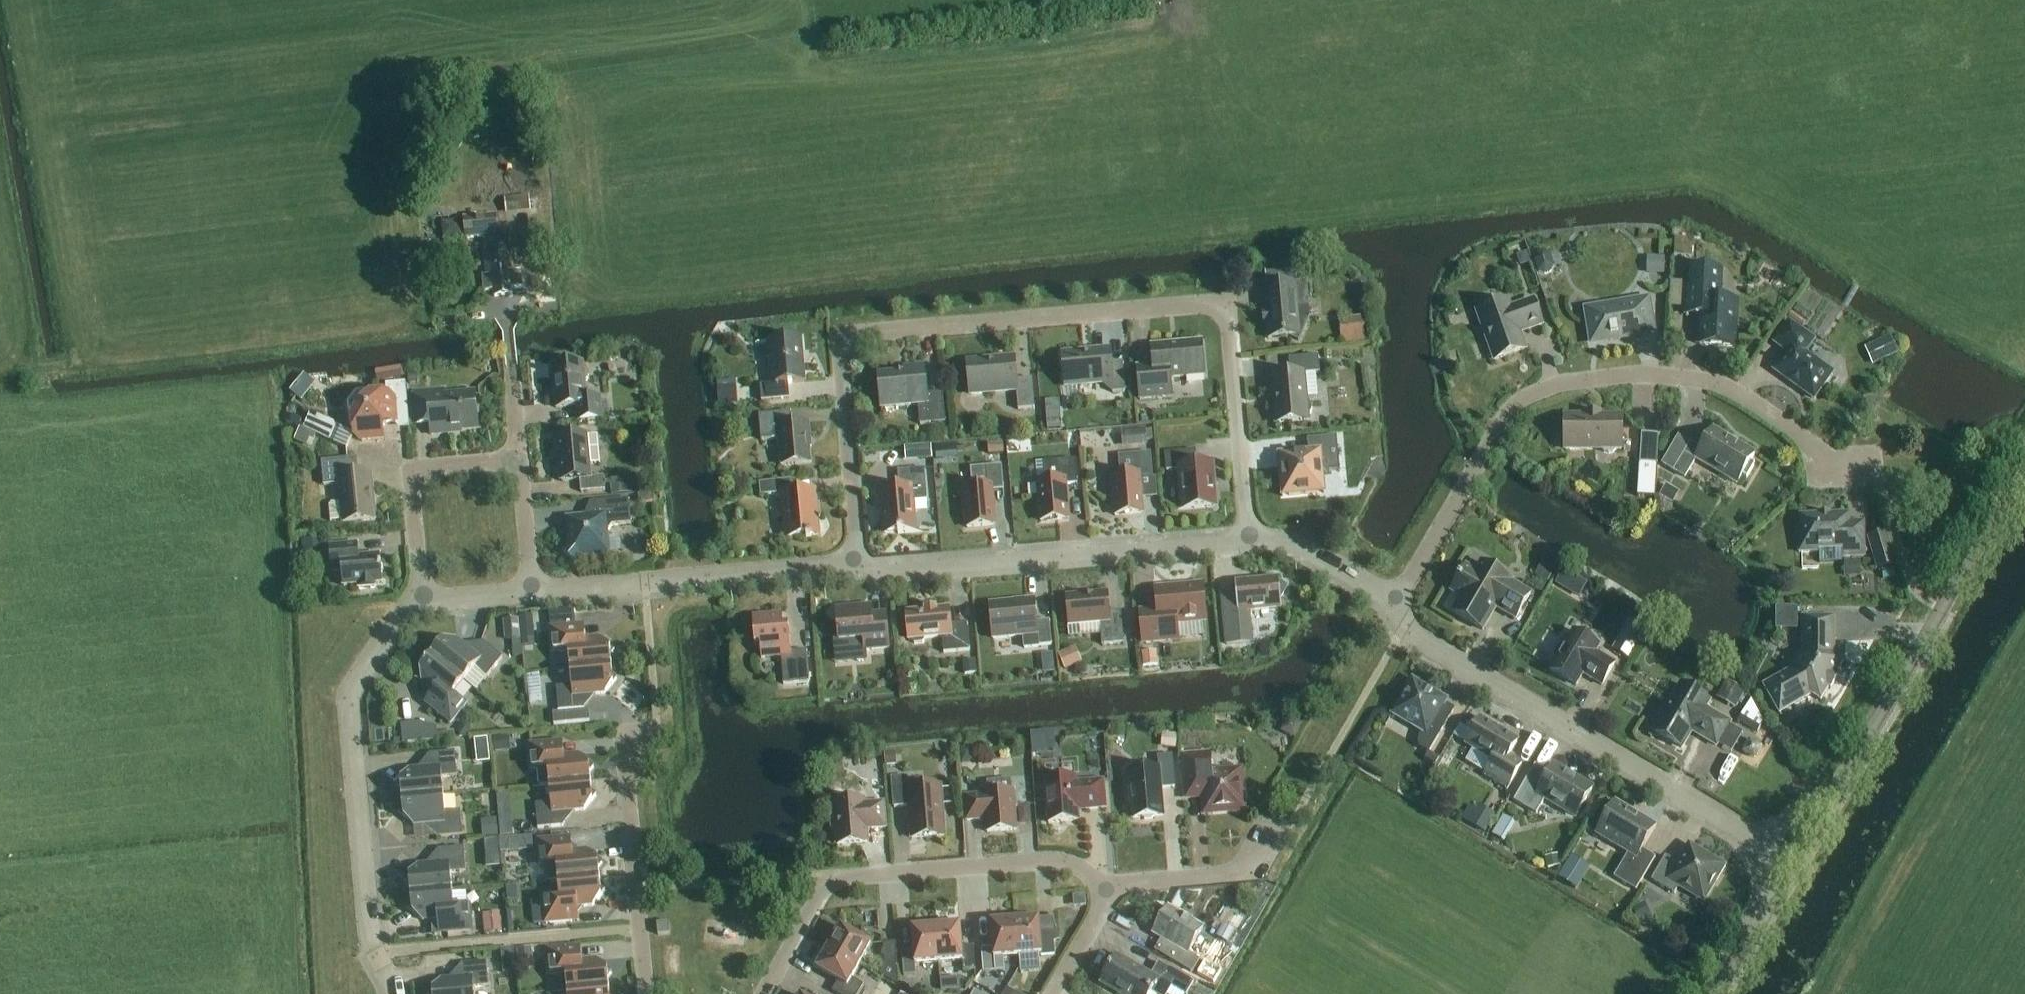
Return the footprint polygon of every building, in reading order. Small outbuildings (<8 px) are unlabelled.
[(530,197),(505,199),(506,214),(531,211),(530,197)] [(469,217),(464,217),(465,238),(484,236),(485,253),(484,253),(486,275),(482,275),(484,292),(493,291),(494,297),(512,295),(511,289),(522,288),(520,271),(515,271),(513,250),(506,251),(504,233),(497,234),(496,214),(489,215),(469,217)] [(423,245),(423,230),(409,231),(409,246),(423,245)] [(1693,258),(1693,242),(1672,241),(1671,258),(1693,258)] [(1554,267),(1550,254),(1543,251),(1536,253),(1533,260),(1538,273),(1545,276),(1551,273),(1554,267)] [(1527,253),(1516,257),(1520,268),(1531,264),(1527,253)] [(1646,257),(1645,273),(1667,274),(1668,258),(1646,257)] [(1699,344),(1733,346),(1736,300),(1719,299),(1720,268),(1689,266),(1686,314),(1701,315),(1699,344)] [(1311,316),(1309,306),(1306,282),(1265,288),(1268,312),(1263,312),(1264,324),(1267,324),(1268,338),(1289,336),(1298,340),(1311,316)] [(1542,324),(1533,300),(1510,308),(1508,300),(1477,311),(1494,359),(1525,348),(1519,332),(1542,324)] [(1607,306),(1587,310),(1592,341),(1610,339),(1610,340),(1620,338),(1620,337),(1653,331),(1647,300),(1622,304),(1622,301),(1606,304),(1607,306)] [(1364,317),(1339,319),(1341,345),(1366,344),(1364,317)] [(1774,369),(1814,398),(1833,372),(1804,352),(1814,339),(1789,321),(1774,342),(1787,351),(1774,369)] [(1898,354),(1891,336),(1869,346),(1876,364),(1898,354)] [(759,385),(761,401),(789,398),(788,383),(805,381),(801,337),(767,340),(771,384),(759,385)] [(1201,341),(1151,345),(1153,365),(1137,367),(1140,399),(1172,397),(1170,378),(1204,375),(1201,341)] [(1111,382),(1112,393),(1125,392),(1123,362),(1111,363),(1109,349),(1062,353),(1065,386),(1111,382)] [(1290,374),(1271,376),(1275,423),(1308,420),(1308,415),(1311,412),(1312,407),(1310,403),(1306,400),(1304,374),(1320,372),(1318,355),(1289,358),(1290,374)] [(1014,357),(967,361),(970,394),(1016,390),(1018,409),(1034,408),(1032,378),(1016,380),(1014,357)] [(582,363),(552,366),(555,408),(576,406),(577,421),(602,419),(600,397),(585,398),(584,382),(585,382),(588,380),(589,377),(589,373),(587,370),(585,369),(583,369),(582,363)] [(924,365),(902,367),(903,373),(878,375),(881,408),(918,405),(920,424),(945,422),(942,392),(927,394),(924,365)] [(403,366),(376,369),(377,381),(405,378),(403,366)] [(416,374),(406,376),(407,386),(418,384),(416,374)] [(288,389),(300,399),(310,386),(298,377),(288,389)] [(401,385),(387,386),(387,394),(370,396),(369,397),(364,395),(357,395),(349,404),(350,412),(353,416),(352,417),(353,433),(353,434),(361,441),(383,439),(382,427),(384,423),(397,422),(396,410),(403,409),(401,385)] [(719,404),(738,403),(736,386),(718,387),(719,404)] [(452,429),(478,427),(475,394),(443,397),(443,388),(412,391),(415,422),(429,420),(430,435),(452,433),(452,429)] [(810,437),(808,423),(791,424),(790,412),(758,415),(761,440),(778,439),(781,465),(810,463),(808,437),(810,437)] [(310,413),(303,429),(331,442),(336,430),(333,424),(310,413)] [(1616,448),(1621,448),(1621,415),(1565,416),(1565,448),(1601,448),(1604,452),(1609,453),(1613,452),(1616,448)] [(1700,449),(1678,436),(1662,463),(1685,477),(1696,458),(1737,483),(1742,474),(1747,477),(1754,465),(1750,462),(1755,454),(1738,444),(1739,443),(1730,438),(1729,438),(1713,428),(1700,449)] [(311,449),(316,436),(299,429),(294,442),(311,449)] [(1147,430),(1122,432),(1123,447),(1148,445),(1147,430)] [(1640,464),(1657,465),(1659,435),(1642,434),(1640,464)] [(585,435),(558,437),(560,458),(560,468),(561,468),(562,481),(579,479),(580,492),(605,490),(604,477),(589,478),(588,465),(600,464),(598,435),(585,436),(585,435)] [(1340,470),(1337,436),(1307,439),(1308,451),(1285,453),(1279,460),(1282,489),(1289,495),(1324,492),(1322,471),(1340,470)] [(988,456),(1005,455),(1004,442),(987,443),(988,456)] [(932,445),(905,447),(906,462),(933,459),(932,445)] [(1215,492),(1212,463),(1197,464),(1196,450),(1164,453),(1166,471),(1178,470),(1179,483),(1181,483),(1184,509),(1214,507),(1213,492),(1215,492)] [(1120,475),(1111,475),(1115,515),(1143,513),(1140,479),(1153,478),(1150,452),(1119,455),(1120,475)] [(375,520),(370,472),(358,474),(356,458),(320,462),(323,486),(338,484),(340,502),(331,503),(328,506),(330,521),(342,520),(342,523),(375,520)] [(1046,481),(1037,481),(1040,521),(1068,519),(1066,484),(1077,484),(1075,459),(1044,462),(1046,481)] [(972,487),(963,488),(967,527),(995,525),(992,491),(1003,490),(1001,465),(970,468),(972,487)] [(1655,483),(1656,467),(1642,466),(1641,482),(1655,483)] [(1006,467),(1008,534),(1037,533),(1035,467),(1006,467)] [(924,468),(897,471),(899,487),(894,487),(894,489),(879,490),(880,505),(882,505),(885,533),(898,532),(898,534),(915,532),(912,501),(927,500),(924,468)] [(612,495),(630,493),(629,478),(611,480),(612,495)] [(790,479),(766,482),(759,483),(760,496),(782,493),(784,508),(782,510),(783,519),(785,521),(787,538),(806,536),(806,539),(811,538),(810,536),(817,535),(814,505),(816,505),(814,490),(792,492),(790,479)] [(1667,484),(1660,496),(1674,504),(1681,493),(1667,484)] [(654,493),(637,494),(638,505),(654,504),(654,493)] [(931,500),(933,544),(964,543),(961,498),(931,500)] [(629,499),(590,502),(591,516),(566,518),(568,546),(563,552),(576,563),(581,557),(609,554),(607,531),(612,525),(631,524),(629,499)] [(1801,531),(1798,531),(1799,552),(1819,551),(1819,564),(1842,563),(1841,548),(1844,548),(1844,555),(1865,554),(1864,522),(1849,523),(1849,514),(1800,515),(1801,531)] [(1871,538),(1879,565),(1893,561),(1885,534),(1871,538)] [(302,555),(322,553),(321,539),(301,541),(302,555)] [(380,565),(380,555),(359,557),(357,544),(329,546),(331,571),(341,570),(342,586),(358,585),(358,589),(374,588),(374,584),(382,583),(381,573),(383,571),(382,567),(380,565)] [(1845,578),(1862,578),(1861,560),(1844,560),(1845,578)] [(1476,572),(1465,566),(1451,590),(1461,597),(1452,612),(1483,630),(1496,607),(1516,618),(1531,593),(1510,582),(1512,580),(1481,562),(1476,572)] [(1535,576),(1547,583),(1555,571),(1542,564),(1535,576)] [(1564,569),(1555,584),(1567,591),(1576,577),(1564,569)] [(1266,580),(1235,583),(1236,601),(1222,603),(1227,648),(1252,645),(1249,612),(1281,608),(1280,597),(1287,586),(1279,582),(1279,578),(1274,579),(1269,576),(1266,580)] [(1198,622),(1201,620),(1205,619),(1202,586),(1199,586),(1196,584),(1188,584),(1185,587),(1172,588),(1170,586),(1161,587),(1159,589),(1156,590),(1157,608),(1156,611),(1140,613),(1143,641),(1181,638),(1180,622),(1182,623),(1198,622)] [(1121,612),(1109,613),(1107,594),(1066,598),(1070,637),(1101,635),(1102,645),(1123,643),(1121,612)] [(1034,600),(989,604),(992,638),(1023,635),(1024,647),(1038,646),(1051,645),(1049,620),(1036,622),(1034,600)] [(889,648),(886,614),(871,615),(871,606),(836,609),(838,640),(833,640),(835,665),(868,662),(867,650),(889,648)] [(969,650),(967,622),(951,624),(949,608),(936,609),(936,606),(924,607),(924,610),(905,612),(908,640),(912,640),(912,642),(914,643),(922,643),(924,641),(924,638),(942,637),(943,653),(969,650)] [(1797,631),(1797,609),(1775,609),(1775,631),(1797,631)] [(614,650),(599,637),(589,638),(589,636),(576,626),(575,611),(550,613),(551,628),(550,628),(552,653),(568,651),(569,668),(611,665),(610,656),(614,650)] [(783,627),(782,614),(752,617),(754,646),(760,645),(761,658),(781,656),(783,684),(809,682),(806,650),(790,652),(788,627),(783,627)] [(1834,617),(1802,617),(1802,655),(1798,655),(1793,664),(1795,667),(1764,685),(1780,713),(1812,695),(1821,700),(1828,687),(1830,689),(1831,687),(1834,684),(1836,680),(1837,677),(1838,675),(1836,674),(1844,661),(1834,656),(1834,617)] [(505,641),(521,640),(519,619),(504,620),(505,641)] [(1628,659),(1641,638),(1623,628),(1611,649),(1628,659)] [(1555,658),(1556,659),(1550,670),(1576,685),(1583,674),(1602,685),(1615,663),(1596,652),(1599,646),(1573,631),(1564,646),(1563,645),(1558,646),(1554,654),(1555,658)] [(463,645),(456,639),(436,641),(437,648),(431,655),(464,681),(476,690),(502,658),(481,641),(480,643),(463,645)] [(1065,670),(1083,663),(1076,647),(1058,654),(1065,670)] [(1158,649),(1141,650),(1143,666),(1159,665),(1158,649)] [(1043,651),(1024,659),(1031,675),(1050,667),(1043,651)] [(464,681),(431,655),(425,662),(419,663),(421,683),(434,693),(425,704),(450,723),(465,704),(453,694),(464,681)] [(977,659),(963,660),(965,675),(979,673),(977,659)] [(556,687),(558,712),(553,712),(554,724),(590,721),(588,709),(584,709),(595,696),(595,694),(604,693),(617,678),(612,674),(611,665),(569,668),(571,686),(556,687)] [(1418,741),(1418,745),(1421,748),(1429,753),(1455,709),(1445,703),(1447,700),(1412,680),(1392,714),(1421,731),(1418,741)] [(1745,691),(1726,681),(1720,692),(1739,702),(1745,691)] [(1709,701),(1681,684),(1653,731),(1681,747),(1691,730),(1716,745),(1717,743),(1732,752),(1743,733),(1729,724),(1730,723),(1705,708),(1709,701)] [(1751,698),(1738,720),(1759,733),(1766,723),(1751,698)] [(1479,719),(1471,734),(1459,727),(1454,735),(1494,759),(1484,776),(1507,789),(1522,764),(1509,756),(1517,742),(1506,735),(1498,730),(1479,719)] [(401,725),(403,744),(438,741),(437,727),(420,723),(401,725)] [(464,725),(460,730),(460,738),(473,737),(472,724),(464,725)] [(370,733),(371,749),(387,748),(386,732),(370,733)] [(509,737),(493,739),(495,752),(510,751),(509,737)] [(491,761),(489,738),(476,739),(478,763),(491,761)] [(1750,740),(1743,753),(1757,761),(1764,747),(1750,740)] [(555,742),(529,745),(532,769),(538,769),(539,786),(549,785),(590,781),(589,772),(594,767),(578,755),(569,755),(564,751),(563,742),(555,742)] [(973,749),(961,750),(962,762),(974,761),(973,749)] [(408,770),(395,785),(400,789),(401,799),(443,795),(441,778),(457,776),(454,751),(428,754),(429,756),(419,769),(408,770)] [(898,752),(885,752),(886,764),(898,764),(898,752)] [(1429,753),(1425,759),(1435,765),(1439,759),(1429,753)] [(1159,769),(1126,772),(1129,802),(1131,802),(1133,818),(1142,817),(1144,819),(1152,819),(1154,816),(1163,815),(1161,788),(1175,787),(1172,755),(1158,756),(1159,769)] [(1211,755),(1184,757),(1187,797),(1203,796),(1205,812),(1243,809),(1242,796),(1245,796),(1244,784),(1241,784),(1240,771),(1213,773),(1211,755)] [(1592,788),(1554,765),(1542,785),(1528,777),(1513,801),(1536,814),(1545,798),(1576,816),(1592,788)] [(884,767),(873,767),(873,777),(877,780),(884,779),(884,767)] [(911,838),(944,836),(940,786),(908,789),(907,777),(891,778),(893,808),(909,806),(911,838)] [(1048,823),(1078,820),(1078,810),(1106,808),(1103,780),(1075,783),(1075,777),(1045,780),(1048,823)] [(550,803),(535,804),(537,829),(563,826),(574,813),(574,811),(583,810),(596,795),(591,791),(590,781),(549,785),(550,803)] [(1014,808),(1018,808),(1016,791),(984,794),(984,795),(964,797),(966,821),(986,819),(987,832),(1016,830),(1014,808)] [(510,792),(496,793),(500,837),(513,836),(510,792)] [(443,795),(401,799),(402,808),(398,813),(413,826),(414,825),(415,839),(462,835),(460,811),(444,812),(443,795)] [(863,800),(833,802),(835,816),(830,819),(831,829),(836,831),(837,845),(867,842),(866,829),(885,827),(883,803),(864,805),(863,800)] [(1615,801),(1596,834),(1628,853),(1614,877),(1636,890),(1655,857),(1642,849),(1656,825),(1615,801)] [(1480,805),(1469,824),(1485,834),(1496,814),(1480,805)] [(483,838),(499,836),(497,819),(481,821),(483,838)] [(598,868),(602,863),(587,850),(578,851),(572,846),(571,837),(538,840),(540,865),(546,865),(548,882),(557,881),(599,877),(598,868)] [(501,854),(500,839),(484,840),(486,855),(501,854)] [(518,839),(502,840),(503,853),(520,852),(518,839)] [(427,864),(417,865),(404,881),(409,885),(410,894),(452,890),(450,873),(465,872),(463,847),(437,849),(437,852),(427,864)] [(1679,864),(1665,856),(1651,880),(1674,894),(1679,885),(1703,899),(1714,881),(1716,882),(1726,865),(1709,855),(1708,858),(1690,847),(1679,864)] [(1560,867),(1558,854),(1544,857),(1547,870),(1560,867)] [(1563,869),(1558,879),(1576,890),(1582,880),(1563,869)] [(599,877),(557,881),(559,898),(544,900),(546,924),(579,921),(578,913),(583,907),(592,906),(605,891),(600,886),(599,877)] [(517,887),(505,888),(506,902),(518,902),(517,887)] [(452,890),(410,894),(412,902),(406,908),(422,921),(434,934),(471,931),(469,906),(453,908),(452,890)] [(1644,902),(1631,909),(1638,922),(1651,916),(1644,902)] [(1157,927),(1153,934),(1176,947),(1169,959),(1192,972),(1199,960),(1188,953),(1203,928),(1191,921),(1190,918),(1182,914),(1180,914),(1168,908),(1164,914),(1161,915),(1156,924),(1157,927)] [(500,913),(483,914),(485,934),(502,932),(500,913)] [(1039,915),(1015,917),(1018,956),(1040,954),(1041,957),(1055,955),(1053,932),(1040,933),(1039,915)] [(1616,915),(1603,920),(1609,934),(1622,928),(1616,915)] [(1015,917),(991,919),(993,948),(981,949),(983,973),(1005,971),(1004,957),(1018,956),(1015,917)] [(959,921),(935,923),(938,961),(962,959),(963,971),(975,970),(973,946),(961,947),(959,921)] [(657,935),(669,934),(668,922),(656,923),(657,935)] [(935,923),(911,925),(913,951),(901,952),(903,976),(916,975),(915,963),(938,961),(935,923)] [(1226,942),(1233,930),(1221,923),(1213,935),(1226,942)] [(825,946),(859,966),(871,945),(837,925),(825,946)] [(897,967),(895,943),(883,944),(885,968),(896,967),(897,967)] [(864,985),(852,979),(859,966),(825,946),(813,967),(838,981),(832,992),(836,993),(859,993),(864,985)] [(581,947),(573,948),(547,950),(550,975),(565,973),(567,991),(608,987),(607,978),(612,973),(596,960),(588,961),(582,955),(581,947)] [(518,963),(534,962),(533,949),(517,950),(518,963)] [(1117,955),(1101,984),(1118,993),(1150,993),(1151,992),(1155,993),(1167,993),(1171,987),(1184,993),(1187,993),(1193,983),(1158,963),(1151,975),(1117,955)] [(450,979),(440,980),(428,993),(474,993),(473,988),(489,986),(487,962),(461,964),(461,965),(450,979)] [(896,967),(885,968),(880,975),(898,985),(896,967)]
